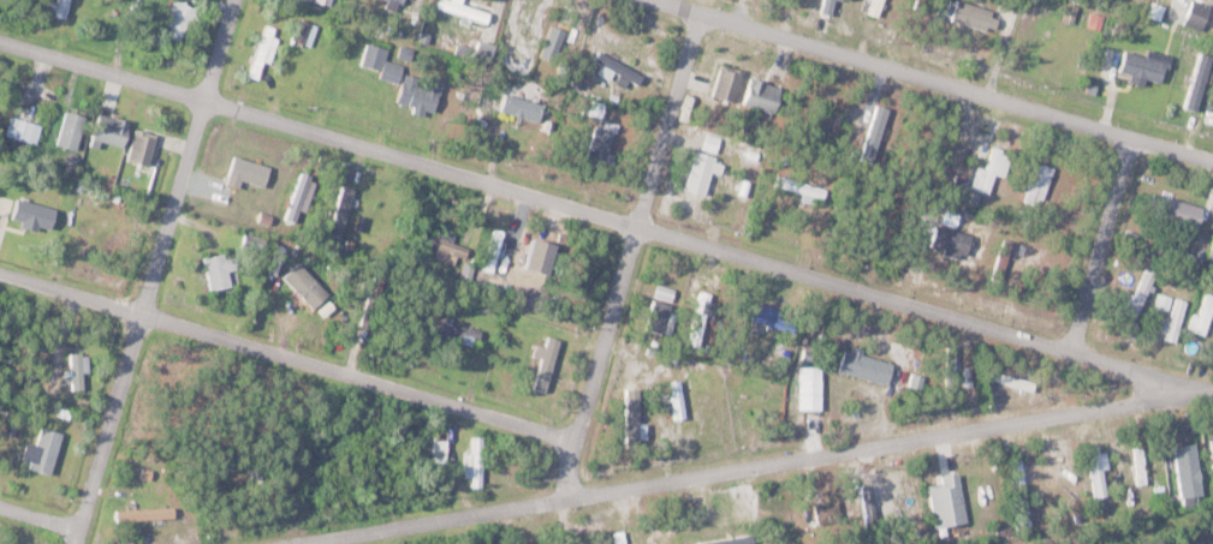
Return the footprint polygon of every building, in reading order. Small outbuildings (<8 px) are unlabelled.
[(56,15),(65,18),(70,0),(60,0),(56,15)] [(190,20),(198,24),(204,8),(184,0),(174,0),(164,24),(174,28),(170,37),(181,41),(190,20)] [(438,10),(489,19),(491,10),(462,5),(463,0),(440,0),(438,10)] [(962,0),(955,0),(950,17),(993,31),(999,12),(962,0)] [(1204,29),(1210,4),(1194,0),(1191,0),(1185,24),(1204,29)] [(1088,26),(1100,30),(1105,16),(1092,12),(1088,26)] [(527,16),(520,14),(514,44),(522,46),(527,16)] [(294,41),(312,45),(316,24),(298,20),(294,41)] [(281,30),(268,25),(247,75),(260,81),(281,30)] [(546,45),(558,49),(564,28),(552,25),(546,45)] [(496,44),(480,40),(474,58),(490,64),(496,44)] [(388,49),(367,43),(361,65),(382,71),(388,49)] [(1131,84),(1162,92),(1172,50),(1140,43),(1131,84)] [(639,74),(608,55),(598,72),(629,90),(639,74)] [(745,70),(723,64),(714,95),(736,102),(745,70)] [(775,113),(783,89),(753,78),(744,102),(775,113)] [(396,101),(422,111),(429,90),(403,80),(396,101)] [(545,104),(507,92),(501,110),(539,122),(545,104)] [(890,108),(879,104),(860,158),(872,162),(890,108)] [(78,114),(59,108),(48,143),(67,149),(78,114)] [(93,139),(125,147),(132,122),(100,114),(93,139)] [(36,145),(42,125),(12,116),(6,136),(36,145)] [(606,164),(617,128),(598,122),(587,158),(606,164)] [(128,161),(150,167),(158,134),(137,128),(128,161)] [(1006,176),(1012,152),(993,148),(987,169),(978,167),(972,188),(991,193),(995,174),(1006,176)] [(716,156),(695,151),(686,190),(707,195),(716,156)] [(1055,167),(1039,162),(1026,201),(1041,207),(1055,167)] [(287,220),(302,224),(317,177),(301,172),(287,220)] [(778,184),(823,201),(827,192),(781,174),(778,184)] [(56,208),(63,195),(48,187),(41,199),(56,208)] [(1203,208),(1167,197),(1164,208),(1200,220),(1203,208)] [(966,257),(972,235),(937,225),(931,247),(966,257)] [(506,233),(498,230),(484,267),(491,270),(506,233)] [(1014,244),(1007,241),(995,268),(1002,271),(1014,244)] [(235,252),(205,259),(211,290),(232,286),(229,271),(238,269),(235,252)] [(1158,273),(1148,268),(1125,314),(1136,319),(1158,273)] [(646,329),(665,333),(675,288),(657,284),(646,329)] [(715,296),(703,292),(686,344),(698,347),(715,296)] [(1168,311),(1172,297),(1160,293),(1156,307),(1168,311)] [(1204,296),(1204,313),(1191,313),(1191,332),(1209,332),(1209,315),(1212,315),(1212,296),(1204,296)] [(1166,338),(1175,341),(1188,301),(1179,298),(1166,338)] [(755,319),(774,326),(779,310),(760,303),(755,319)] [(478,341),(479,328),(432,322),(430,335),(478,341)] [(558,346),(546,344),(537,394),(549,397),(558,346)] [(894,361),(846,346),(839,369),(887,384),(894,361)] [(70,353),(70,389),(84,389),(84,372),(89,372),(89,353),(70,353)] [(801,409),(822,409),(822,367),(801,367),(801,409)] [(670,381),(674,419),(686,417),(682,379),(670,381)] [(641,380),(629,380),(629,425),(641,425),(641,380)] [(50,474),(63,433),(43,427),(30,468),(50,474)] [(484,436),(472,436),(472,486),(484,486),(484,436)] [(1183,504),(1195,503),(1195,496),(1203,495),(1198,443),(1177,446),(1183,504)] [(1146,446),(1137,446),(1137,483),(1146,483),(1146,446)] [(1093,478),(1105,477),(1102,451),(1090,453),(1093,478)] [(1069,504),(1063,454),(1052,455),(1058,505),(1069,504)] [(1030,512),(1023,459),(1013,460),(1020,513),(1030,512)] [(936,528),(968,523),(961,475),(929,479),(936,528)] [(862,485),(866,528),(878,527),(874,484),(862,485)] [(833,504),(818,504),(818,527),(833,528),(833,504)] [(117,520),(176,520),(176,509),(117,509),(117,520)] [(738,543),(748,543),(745,511),(734,512),(738,543)] [(616,543),(626,543),(626,533),(616,533),(616,543)]
